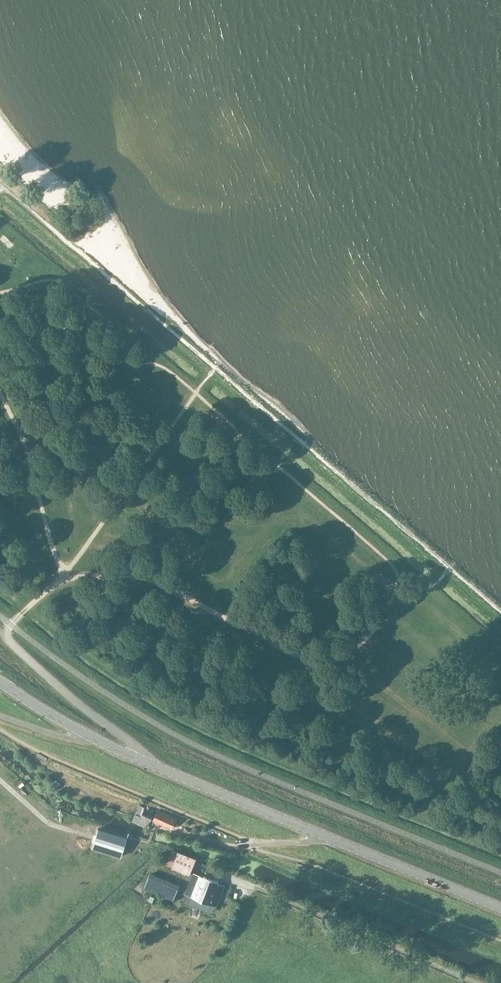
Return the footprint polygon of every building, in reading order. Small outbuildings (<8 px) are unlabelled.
[(148,827),(154,813),(144,809),(145,807),(140,805),(132,820),(148,827)] [(172,830),(172,828),(177,819),(158,810),(153,820),(156,821),(155,823),(159,825),(160,823),(170,827),(170,829),(172,830)] [(120,857),(126,838),(97,829),(95,836),(94,840),(91,848),(120,857)] [(178,851),(171,866),(190,874),(196,859),(178,851)] [(150,873),(144,887),(174,899),(179,885),(150,873)] [(216,906),(225,885),(218,882),(219,881),(204,875),(204,877),(193,873),(185,894),(216,906)]
